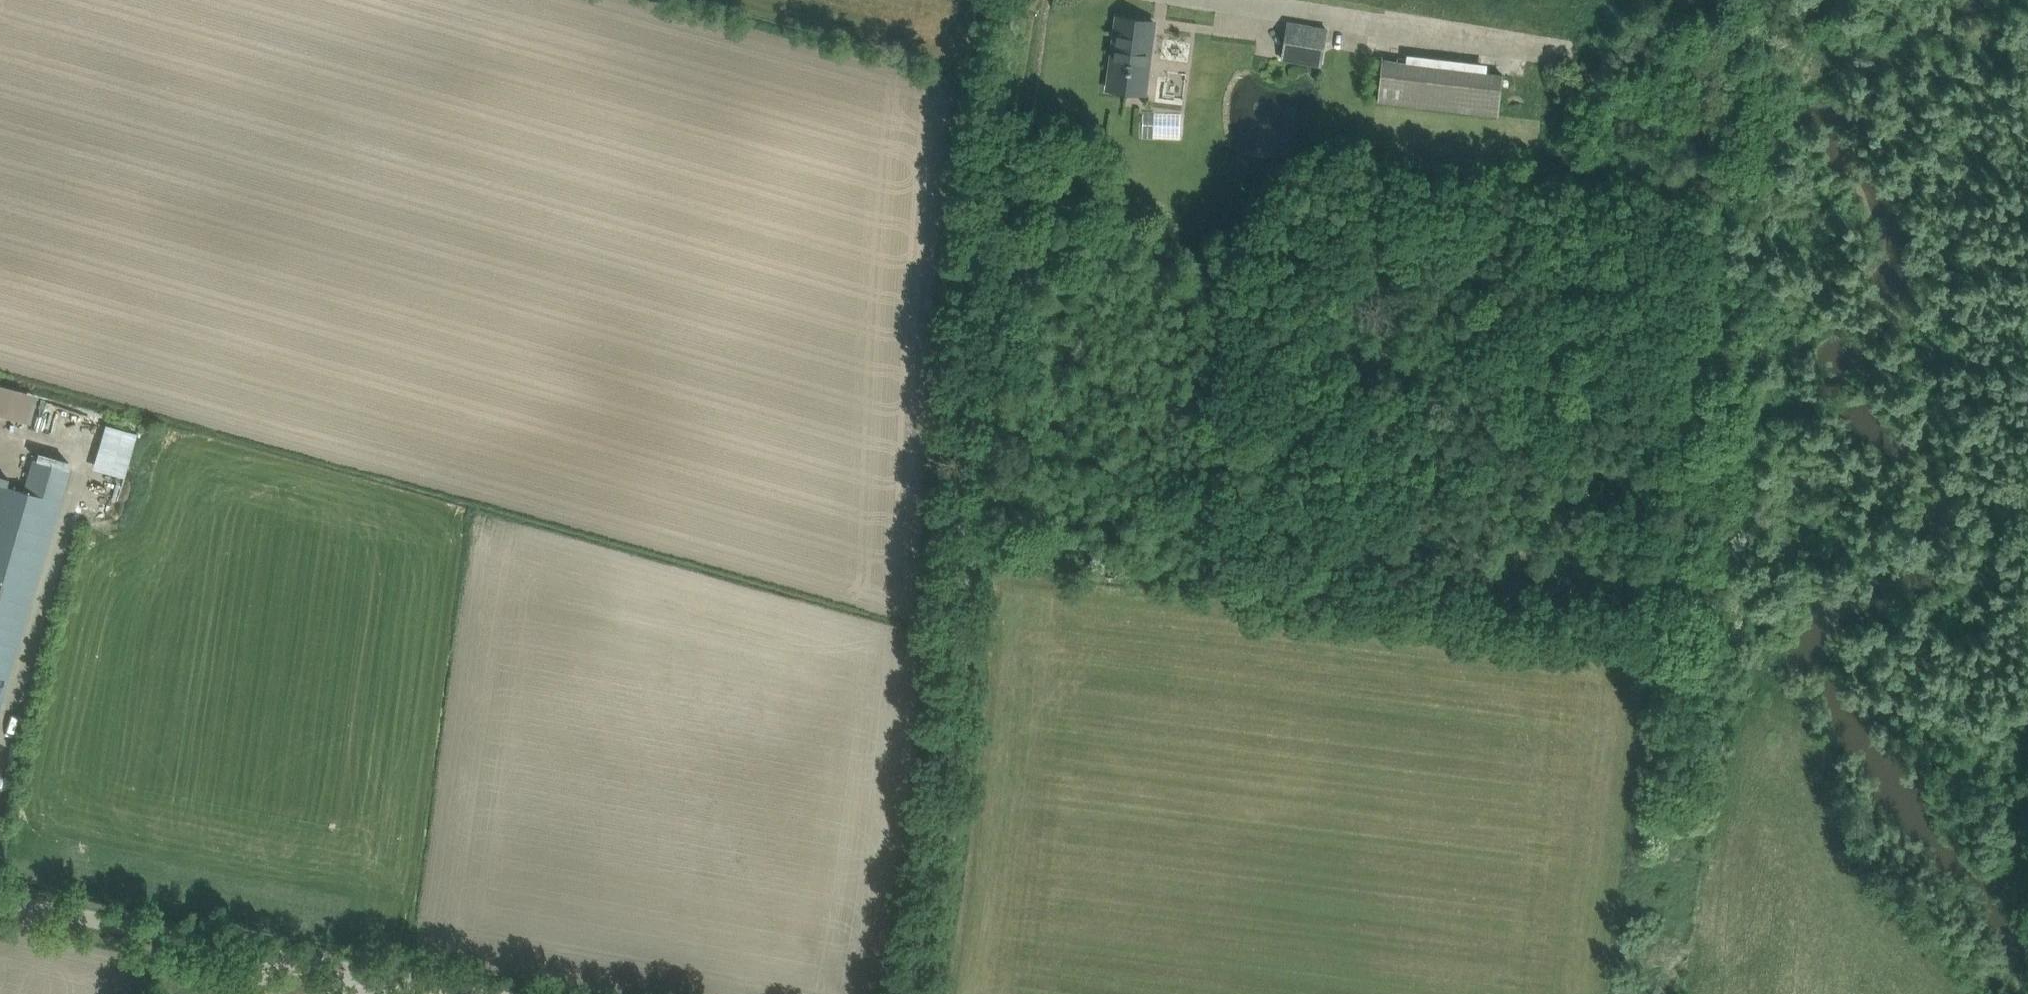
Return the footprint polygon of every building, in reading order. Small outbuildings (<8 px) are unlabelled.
[(1109,89),(1129,91),(1144,94),(1154,21),(1118,16),(1109,89)] [(1280,59),(1321,66),(1328,27),(1287,20),(1280,59)] [(1377,101),(1498,116),(1502,71),(1381,57),(1377,101)] [(1182,137),(1184,99),(1185,99),(1186,70),(1171,69),(1169,110),(1143,109),(1142,136),(1182,137)] [(33,399),(0,391),(0,421),(26,428),(33,399)] [(2,697),(69,468),(33,457),(24,490),(0,483),(0,705),(2,697)]
